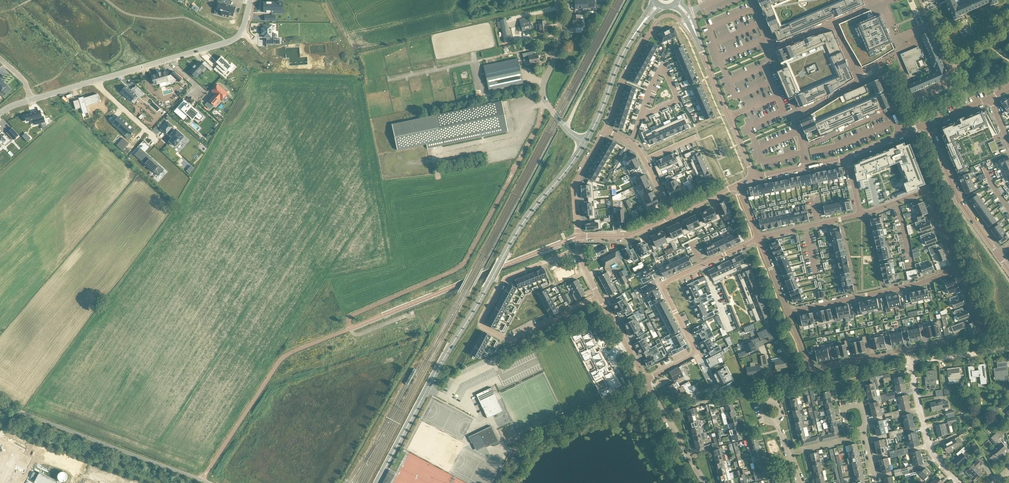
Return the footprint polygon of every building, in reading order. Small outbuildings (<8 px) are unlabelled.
[(217,3),(219,3),(217,9),(221,10),(220,11),(222,11),(221,15),(222,16),(223,16),(224,16),(225,16),(225,17),(225,16),(226,17),(227,17),(228,17),(229,15),(233,16),(234,12),(235,7),(233,7),(230,6),(228,5),(229,0),(218,0),(217,3)] [(575,0),(575,9),(595,8),(595,5),(601,4),(601,0),(580,0),(575,0)] [(773,34),(775,33),(779,42),(865,5),(863,0),(758,0),(773,34)] [(948,7),(949,11),(950,11),(955,20),(961,18),(961,17),(964,16),(964,14),(986,4),(987,6),(989,5),(989,7),(991,6),(998,3),(997,0),(961,0),(960,1),(960,0),(945,0),(948,7)] [(264,2),(263,2),(264,2),(264,9),(264,12),(265,12),(272,12),(272,13),(274,13),(274,12),(276,12),(280,12),(280,5),(281,5),(281,3),(280,3),(280,2),(272,2),(267,2),(264,2)] [(871,10),(839,24),(845,39),(862,67),(872,63),(894,49),(894,50),(894,49),(892,43),(893,43),(880,14),(874,17),(871,10)] [(574,27),(574,28),(581,27),(580,15),(572,15),(572,21),(573,23),(571,23),(572,27),(574,27)] [(522,31),(532,28),(529,17),(519,20),(522,31)] [(505,18),(500,19),(505,41),(510,40),(505,18)] [(540,32),(547,32),(546,21),(544,21),(543,21),(539,22),(539,24),(536,24),(537,30),(539,30),(540,32)] [(262,29),(262,33),(263,33),(263,37),(266,37),(266,44),(267,44),(280,44),(280,38),(274,38),(274,33),(272,33),(272,25),(264,25),(263,29),(262,29)] [(674,28),(669,30),(672,38),(677,36),(674,28)] [(669,30),(663,32),(667,40),(672,38),(669,30)] [(811,37),(776,52),(784,69),(777,72),(789,100),(796,97),(800,108),(828,96),(854,79),(833,31),(811,37)] [(663,32),(658,34),(662,43),(667,40),(663,32)] [(937,72),(908,84),(912,93),(949,77),(929,32),(921,35),(937,72)] [(647,46),(655,51),(658,46),(650,41),(650,42),(647,46)] [(647,46),(644,51),(653,55),(655,51),(647,46)] [(682,46),(674,50),(676,55),(684,51),(682,46)] [(302,47),(287,48),(287,55),(290,54),(290,65),(311,64),(310,57),(301,58),(301,54),(303,54),(302,47)] [(904,62),(905,65),(909,75),(915,73),(919,71),(915,60),(923,57),(918,47),(900,54),(904,62)] [(642,56),(650,60),(653,55),(644,51),(642,56)] [(684,51),(676,55),(678,60),(687,56),(685,52),(685,51),(684,51)] [(524,61),(529,60),(530,64),(539,62),(538,54),(528,56),(528,52),(522,54),(524,61)] [(217,61),(216,62),(218,64),(216,66),(224,74),(228,70),(232,66),(230,65),(221,56),(217,61)] [(642,56),(640,61),(647,65),(650,60),(642,56)] [(687,56),(678,60),(680,65),(689,61),(687,56)] [(489,90),(523,83),(518,59),(484,66),(489,90)] [(193,67),(190,71),(196,77),(205,67),(199,61),(195,65),(194,67),(193,67)] [(640,61),(637,66),(645,70),(647,65),(640,61)] [(689,61),(680,65),(682,70),(691,67),(691,66),(689,61)] [(634,70),(642,75),(645,70),(637,66),(635,70),(634,70)] [(691,67),(682,70),(685,75),(693,72),(691,67)] [(634,70),(632,75),(640,79),(642,75),(634,70)] [(166,72),(152,76),(155,84),(172,79),(174,77),(179,82),(182,79),(174,71),(170,75),(168,76),(166,72)] [(693,72),(685,75),(687,80),(695,77),(695,76),(693,72)] [(629,79),(629,80),(637,84),(640,79),(632,75),(629,80),(629,79)] [(1,91),(0,92),(0,94),(3,97),(3,96),(4,96),(10,91),(10,90),(11,90),(8,87),(8,86),(5,84),(6,83),(5,83),(4,82),(4,81),(4,82),(0,77),(0,90),(1,91)] [(695,77),(687,80),(689,85),(697,82),(697,81),(695,77)] [(891,107),(879,79),(844,94),(811,114),(812,116),(800,121),(809,142),(849,125),(891,107)] [(214,95),(209,100),(214,105),(220,99),(222,100),(227,93),(228,93),(224,90),(225,89),(222,87),(221,87),(218,84),(212,91),(215,94),(214,95)] [(126,86),(121,92),(130,100),(131,101),(136,95),(137,96),(137,97),(138,98),(139,97),(139,98),(139,97),(142,95),(144,93),(137,86),(133,92),(131,90),(126,86)] [(700,86),(692,90),(694,95),(702,91),(700,87),(700,86)] [(702,91),(694,95),(696,100),(704,96),(702,92),(702,91)] [(81,105),(75,106),(76,109),(80,108),(81,108),(82,107),(83,114),(88,113),(88,112),(86,106),(86,105),(99,101),(100,102),(98,94),(84,98),(84,97),(79,98),(79,100),(81,105)] [(704,96),(696,100),(698,105),(706,101),(704,96)] [(177,107),(174,111),(177,114),(178,115),(179,116),(181,117),(182,116),(182,117),(183,115),(186,117),(188,115),(192,118),(194,116),(195,117),(196,116),(195,115),(197,113),(196,112),(197,111),(193,108),(193,109),(192,108),(193,108),(192,107),(192,108),(191,107),(191,106),(190,106),(190,105),(188,104),(189,103),(188,103),(188,104),(184,100),(178,107),(177,107)] [(427,149),(508,131),(501,101),(392,124),(397,150),(426,144),(427,149)] [(622,101),(621,106),(629,109),(631,104),(622,101)] [(706,101),(698,105),(700,110),(709,106),(706,101)] [(709,106),(700,110),(703,115),(711,111),(709,106)] [(958,121),(940,128),(943,133),(941,134),(946,145),(958,140),(989,127),(984,116),(988,115),(986,110),(982,111),(965,118),(965,117),(964,118),(964,117),(958,119),(958,120),(957,120),(958,121)] [(40,111),(25,115),(27,121),(31,120),(34,119),(36,124),(41,123),(43,129),(46,126),(44,117),(42,118),(42,116),(40,111)] [(619,112),(617,117),(626,119),(627,114),(619,111),(619,112)] [(711,111),(703,115),(705,120),(713,116),(711,111)] [(678,120),(682,131),(688,128),(686,124),(690,123),(685,113),(681,114),(683,118),(678,120)] [(119,117),(113,123),(116,126),(119,129),(122,131),(124,133),(125,134),(128,131),(132,135),(132,134),(131,133),(134,130),(131,128),(132,127),(131,127),(130,126),(130,125),(130,126),(128,124),(127,124),(126,123),(127,122),(126,122),(126,123),(119,117)] [(678,119),(671,122),(676,134),(682,131),(678,120),(678,119)] [(168,122),(161,129),(166,134),(167,133),(172,138),(171,139),(170,141),(175,146),(176,145),(177,146),(181,142),(180,140),(184,136),(176,129),(174,131),(171,128),(173,127),(168,122)] [(613,126),(613,127),(622,130),(624,125),(615,122),(614,126),(613,126)] [(671,122),(664,125),(669,136),(676,134),(671,122)] [(664,125),(658,128),(663,139),(669,136),(664,125)] [(12,128),(7,132),(14,140),(19,135),(12,128)] [(658,128),(651,131),(651,132),(656,142),(663,139),(658,128)] [(645,131),(640,133),(645,143),(648,141),(650,145),(656,142),(651,132),(646,134),(645,131)] [(3,143),(5,145),(10,141),(5,134),(3,136),(1,135),(0,135),(0,146),(3,143)] [(123,138),(116,145),(127,154),(131,150),(127,146),(129,144),(123,138)] [(608,139),(606,143),(614,148),(616,143),(609,138),(608,139)] [(958,140),(946,145),(950,156),(949,157),(950,157),(951,157),(952,161),(951,161),(952,162),(952,161),(957,173),(966,169),(955,142),(959,140),(958,140)] [(995,140),(988,143),(992,153),(999,150),(995,140)] [(606,143),(603,148),(611,152),(614,148),(606,143)] [(859,162),(854,164),(859,189),(864,188),(862,180),(868,179),(867,175),(900,162),(902,168),(899,168),(901,171),(903,170),(908,182),(904,183),(907,190),(895,194),(897,197),(919,189),(919,187),(926,184),(910,144),(906,146),(905,143),(902,144),(902,145),(900,145),(899,145),(896,146),(897,147),(859,161),(859,162)] [(603,148),(601,153),(608,157),(611,152),(603,148)] [(694,150),(684,154),(686,158),(689,157),(692,162),(702,157),(699,152),(695,153),(694,150)] [(137,152),(135,154),(145,164),(147,166),(158,175),(164,169),(158,164),(145,152),(141,156),(137,152)] [(601,153),(598,157),(606,162),(608,157),(601,153)] [(625,153),(621,159),(622,161),(624,160),(627,165),(637,160),(634,154),(628,157),(626,154),(625,153)] [(674,153),(668,155),(673,165),(678,163),(679,167),(684,165),(679,155),(675,157),(674,153)] [(668,155),(662,158),(666,169),(666,170),(667,169),(673,167),(673,166),(673,165),(668,155)] [(997,161),(1000,166),(1008,162),(1008,157),(1008,156),(997,161)] [(598,157),(595,162),(603,166),(606,162),(598,157)] [(692,162),(691,162),(694,169),(705,164),(702,157),(692,162)] [(658,165),(654,166),(659,176),(663,174),(661,171),(666,169),(662,158),(656,161),(658,165)] [(627,165),(625,166),(629,174),(635,172),(633,169),(640,165),(637,160),(627,165)] [(595,162),(592,167),(600,171),(603,166),(595,162),(594,162),(595,162)] [(1000,166),(1002,172),(1003,172),(1003,171),(1008,169),(1008,162),(1000,166)] [(705,164),(694,169),(697,175),(708,171),(705,164)] [(589,171),(589,172),(597,176),(600,171),(592,167),(589,171)] [(842,167),(837,168),(839,178),(844,177),(844,174),(845,174),(844,169),(843,170),(842,167)] [(699,181),(696,182),(698,186),(708,182),(706,178),(710,176),(708,171),(697,175),(699,181)] [(587,176),(594,181),(597,176),(589,172),(587,176)] [(970,172),(959,177),(961,183),(971,178),(971,179),(973,178),(970,172)] [(636,175),(631,177),(632,181),(634,180),(637,185),(647,180),(645,174),(637,178),(636,175)] [(672,181),(665,184),(667,190),(679,185),(676,179),(677,179),(676,175),(671,178),(672,181)] [(971,178),(961,183),(964,188),(974,184),(971,179),(971,178)] [(587,185),(581,185),(581,192),(593,191),(592,183),(588,180),(587,183),(587,185)] [(637,185),(635,186),(639,194),(644,192),(643,189),(650,186),(647,180),(637,185)] [(679,185),(667,190),(670,196),(678,193),(679,196),(684,193),(680,184),(679,185)] [(974,184),(964,188),(966,193),(976,189),(974,184)] [(593,191),(581,192),(581,198),(588,197),(588,200),(594,200),(593,191)] [(644,192),(639,194),(643,203),(655,197),(653,191),(645,194),(644,192)] [(978,195),(970,200),(973,205),(981,199),(978,195)] [(655,197),(643,203),(646,211),(652,209),(651,206),(658,202),(655,197)] [(844,200),(845,201),(847,211),(853,210),(850,198),(844,200)] [(981,199),(973,205),(976,209),(984,204),(981,199)] [(588,203),(582,204),(582,210),(594,209),(594,200),(588,200),(588,203)] [(723,202),(717,205),(723,217),(732,213),(729,208),(726,209),(723,202)] [(913,206),(915,212),(926,207),(924,202),(916,205),(915,202),(908,204),(910,208),(913,206)] [(984,204),(976,209),(979,214),(987,208),(984,204)] [(800,211),(802,221),(809,220),(806,205),(802,206),(803,210),(800,211)] [(802,222),(802,221),(800,211),(799,206),(795,207),(796,212),(793,212),(795,222),(802,221),(802,222)] [(616,207),(613,208),(613,213),(616,213),(617,222),(624,222),(623,208),(617,208),(616,207)] [(926,207),(915,212),(917,217),(914,218),(915,222),(921,219),(920,216),(928,213),(926,207)] [(712,208),(706,210),(712,222),(711,222),(712,223),(721,219),(718,214),(715,215),(712,208)] [(789,224),(795,222),(793,212),(792,208),(789,209),(790,213),(787,214),(786,214),(789,224)] [(987,208),(979,214),(982,218),(990,212),(987,208)] [(594,209),(582,210),(583,216),(589,216),(589,219),(595,218),(594,209)] [(783,215),(780,215),(782,226),(782,225),(789,224),(786,214),(787,214),(786,209),(782,210),(783,215)] [(706,210),(700,213),(704,220),(701,221),(704,226),(703,226),(704,227),(707,225),(706,224),(711,222),(712,222),(706,210)] [(775,227),(782,226),(780,215),(779,211),(775,212),(776,216),(773,217),(775,227)] [(768,229),(775,227),(773,217),(772,212),(768,213),(769,217),(766,218),(768,229)] [(990,212),(982,218),(986,222),(993,217),(990,212)] [(766,218),(765,214),(762,214),(763,219),(759,220),(761,230),(768,229),(766,218)] [(695,215),(689,218),(695,229),(694,229),(695,230),(703,226),(704,226),(701,221),(698,222),(695,215)] [(870,219),(872,225),(884,223),(882,217),(870,219)] [(993,217),(986,222),(989,227),(997,221),(993,217)] [(689,218),(684,220),(687,228),(684,229),(687,234),(690,233),(689,232),(694,229),(695,229),(689,218)] [(594,223),(585,223),(586,230),(601,229),(600,219),(594,220),(594,223)] [(925,219),(915,223),(917,227),(919,226),(921,232),(933,228),(930,221),(926,223),(925,219)] [(678,223),(673,225),(678,236),(683,233),(684,236),(687,234),(684,229),(682,230),(678,223)] [(872,225),(873,231),(883,229),(885,229),(884,223),(872,225)] [(999,224),(991,230),(994,234),(1002,229),(999,224)] [(673,225),(667,228),(670,235),(668,237),(670,242),(679,238),(678,236),(673,225)] [(829,236),(832,235),(831,235),(841,233),(840,227),(834,228),(834,227),(830,228),(830,229),(828,230),(829,236)] [(1002,229),(994,234),(997,239),(1005,233),(1002,229)] [(662,231),(656,234),(661,244),(666,242),(667,244),(671,242),(670,242),(668,237),(665,238),(662,231)] [(736,232),(731,234),(731,235),(735,243),(740,241),(736,232)] [(930,232),(920,236),(922,240),(924,239),(926,245),(938,241),(935,234),(931,236),(930,232)] [(1005,233),(997,239),(1001,243),(1008,238),(1005,233)] [(656,234),(650,236),(654,244),(651,245),(654,250),(657,249),(656,248),(662,245),(661,244),(656,234)] [(727,237),(731,245),(735,243),(731,235),(727,237)] [(722,238),(726,247),(731,245),(727,237),(727,236),(722,238)] [(722,238),(717,240),(718,242),(718,241),(722,250),(722,249),(726,247),(722,238)] [(781,246),(778,239),(774,240),(775,242),(770,244),(772,250),(781,246)] [(718,242),(714,243),(718,252),(722,250),(722,249),(722,250),(718,241),(718,242)] [(641,242),(636,244),(642,257),(647,254),(646,252),(650,250),(647,243),(643,245),(641,242)] [(710,245),(710,246),(713,254),(718,252),(714,243),(710,245)] [(597,244),(592,244),(592,245),(597,256),(608,251),(607,250),(608,249),(606,246),(605,246),(605,245),(601,247),(599,248),(597,244)] [(709,244),(704,247),(708,256),(713,254),(710,246),(710,245),(709,244)] [(936,245),(928,248),(931,255),(937,253),(940,262),(947,260),(942,248),(938,250),(936,245)] [(774,255),(775,255),(783,251),(781,246),(772,250),(774,255)] [(887,247),(877,249),(878,255),(890,252),(889,246),(887,246),(887,247)] [(628,247),(622,250),(627,260),(632,258),(634,261),(638,259),(633,248),(629,250),(628,247)] [(834,258),(846,255),(845,249),(845,250),(834,252),(833,252),(834,258)] [(600,259),(605,268),(620,260),(616,251),(600,259)] [(784,251),(783,251),(775,255),(777,260),(786,256),(784,251)] [(891,258),(890,252),(878,255),(880,261),(891,258)] [(687,254),(681,257),(686,266),(691,264),(687,254)] [(743,254),(737,257),(742,268),(748,266),(743,254)] [(846,255),(834,258),(836,263),(847,261),(846,255)] [(777,260),(779,265),(788,262),(786,256),(777,260)] [(681,257),(677,259),(682,269),(686,266),(681,257)] [(731,259),(731,260),(737,271),(742,268),(737,257),(734,258),(731,259)] [(677,259),(673,261),(677,271),(677,270),(682,269),(677,259)] [(731,260),(725,262),(731,274),(737,271),(731,260)] [(669,263),(673,273),(678,271),(677,270),(677,271),(673,261),(669,263)] [(849,267),(848,261),(847,261),(836,263),(837,269),(849,267)] [(882,270),(891,268),(890,261),(886,261),(886,263),(880,264),(882,270)] [(725,262),(720,265),(725,277),(731,274),(725,262)] [(779,265),(782,270),(791,267),(788,262),(779,265)] [(919,262),(915,264),(917,271),(921,269),(923,274),(934,269),(932,263),(921,267),(919,262)] [(669,263),(664,265),(669,275),(673,273),(669,263)] [(564,270),(559,272),(562,279),(576,274),(573,267),(569,268),(568,265),(563,267),(564,270)] [(664,265),(659,267),(663,277),(669,275),(664,265)] [(717,266),(714,268),(719,279),(725,277),(720,265),(717,266)] [(644,277),(640,279),(643,284),(653,278),(651,275),(655,273),(652,267),(642,273),(644,277)] [(782,270),(784,276),(793,272),(791,267),(782,270)] [(838,275),(850,273),(849,267),(837,269),(838,275)] [(544,268),(539,270),(542,279),(547,277),(544,268)] [(714,268),(708,270),(714,282),(719,279),(714,268)] [(882,270),(883,276),(893,274),(891,268),(882,270)] [(539,270),(534,272),(538,281),(542,279),(539,270)] [(749,270),(738,274),(740,280),(752,276),(749,270)] [(534,272),(529,274),(533,283),(538,281),(534,272)] [(607,272),(598,276),(603,286),(612,281),(607,272)] [(794,277),(795,278),(795,277),(793,272),(784,276),(786,281),(794,277)] [(850,273),(838,275),(839,281),(851,278),(850,273)] [(529,274),(524,276),(528,285),(533,283),(529,274)] [(895,274),(893,274),(883,276),(884,282),(887,282),(888,284),(891,283),(891,281),(896,280),(895,274)] [(524,276),(520,278),(523,287),(528,285),(524,276)] [(752,276),(740,280),(742,286),(754,282),(754,281),(753,279),(752,276)] [(785,281),(788,286),(797,283),(795,278),(794,277),(786,281),(785,281)] [(520,278),(515,280),(518,288),(523,287),(520,278)] [(851,278),(839,281),(841,287),(852,284),(851,278)] [(946,278),(940,281),(941,284),(943,284),(945,289),(958,284),(955,278),(947,281),(946,278)] [(577,279),(569,284),(574,293),(571,295),(573,301),(585,294),(577,279)] [(688,288),(685,290),(687,295),(696,291),(694,286),(700,283),(699,282),(698,279),(687,285),(688,288)] [(612,281),(603,286),(608,296),(617,291),(618,293),(622,292),(617,283),(614,285),(612,281)] [(754,282),(742,286),(745,292),(757,287),(754,282)] [(508,283),(506,288),(514,292),(517,288),(515,287),(512,285),(508,283)] [(799,288),(797,283),(788,286),(790,291),(790,292),(798,288),(799,288)] [(647,284),(640,288),(643,292),(645,291),(648,296),(658,291),(655,285),(649,288),(647,284)] [(841,287),(842,293),(854,290),(853,284),(852,284),(841,287)] [(958,284),(945,289),(947,294),(945,295),(947,298),(953,296),(952,293),(960,290),(958,284)] [(757,287),(745,292),(747,298),(759,293),(757,287)] [(506,288),(503,293),(512,297),(514,292),(506,288)] [(789,292),(792,297),(801,293),(798,288),(790,292),(790,291),(789,292)] [(546,289),(538,294),(540,298),(548,294),(546,289)] [(921,290),(923,300),(931,298),(931,294),(929,295),(928,289),(921,290)] [(688,296),(687,296),(689,300),(690,300),(690,301),(694,299),(695,302),(706,297),(707,297),(706,293),(700,296),(697,290),(696,291),(687,295),(688,296)] [(648,296),(647,296),(649,301),(648,302),(650,306),(657,303),(655,299),(660,296),(658,291),(648,296)] [(918,301),(916,291),(909,293),(910,296),(908,296),(909,300),(911,299),(912,305),(918,303),(918,301)] [(503,293),(501,297),(509,302),(512,297),(503,293)] [(759,293),(747,298),(749,304),(761,299),(759,293)] [(804,301),(801,293),(792,297),(794,303),(799,300),(800,303),(804,301)] [(548,294),(540,298),(543,303),(551,298),(548,294)] [(618,301),(613,305),(615,310),(628,303),(623,294),(616,298),(618,301)] [(899,294),(893,295),(895,306),(901,305),(901,309),(905,308),(904,302),(901,302),(899,294)] [(888,305),(885,306),(887,312),(891,311),(890,309),(896,308),(895,306),(893,295),(887,296),(888,305)] [(958,295),(949,298),(951,303),(952,302),(954,308),(965,304),(963,298),(959,299),(958,295)] [(501,297),(499,302),(507,306),(509,302),(501,297)] [(697,306),(693,307),(696,313),(705,309),(702,304),(708,301),(706,297),(695,302),(697,306)] [(551,298),(543,303),(545,307),(553,303),(551,298)] [(871,299),(873,309),(879,308),(879,310),(883,310),(881,303),(878,304),(877,298),(871,300),(871,299)] [(761,299),(749,304),(752,310),(764,305),(761,299)] [(663,301),(654,305),(657,310),(666,306),(663,301)] [(867,310),(865,301),(859,302),(860,307),(857,308),(859,315),(862,314),(862,312),(867,310)] [(499,302),(496,306),(504,311),(507,306),(499,302)] [(553,303),(545,307),(548,312),(556,307),(553,303)] [(628,303),(615,310),(618,316),(624,312),(626,316),(633,312),(628,303)] [(764,305),(752,310),(754,316),(766,311),(765,308),(764,305)] [(845,317),(845,319),(850,317),(851,319),(854,318),(853,311),(850,312),(848,305),(842,306),(845,317)] [(496,306),(494,311),(502,315),(504,311),(496,306)] [(666,306),(657,310),(659,315),(668,311),(666,306)] [(845,317),(842,306),(836,307),(838,314),(835,315),(836,322),(840,321),(839,319),(845,317)] [(556,307),(548,312),(550,316),(558,312),(556,307)] [(962,308),(954,311),(956,315),(957,315),(959,321),(970,317),(968,310),(964,312),(962,308)] [(705,309),(696,313),(698,319),(702,317),(703,320),(715,315),(713,311),(707,314),(705,309)] [(824,310),(827,324),(836,322),(835,315),(832,316),(830,309),(824,310)] [(817,319),(818,325),(827,324),(824,310),(818,311),(820,318),(817,319)] [(494,311),(491,315),(500,320),(502,315),(494,311)] [(668,311),(659,315),(662,320),(671,315),(668,311)] [(766,311),(754,316),(756,322),(768,317),(766,311)] [(818,325),(817,319),(814,319),(813,312),(806,314),(809,325),(814,324),(815,326),(818,325)] [(629,321),(624,325),(627,330),(639,323),(634,314),(627,318),(629,321)] [(799,323),(800,329),(804,329),(803,326),(809,325),(806,314),(800,315),(802,322),(799,323)] [(491,315),(489,320),(497,324),(500,320),(491,315)] [(671,315),(662,320),(664,325),(673,320),(671,315)] [(489,320),(486,324),(495,329),(497,324),(489,320)] [(673,320),(664,325),(667,330),(676,325),(673,320)] [(937,322),(931,323),(934,337),(940,335),(938,327),(941,326),(940,320),(936,321),(937,322)] [(968,320),(951,326),(954,332),(968,327),(971,336),(978,333),(974,322),(969,324),(968,320)] [(639,323),(627,330),(630,336),(635,332),(637,336),(644,332),(639,323)] [(753,323),(743,327),(745,332),(755,328),(753,323)] [(925,323),(922,324),(923,330),(926,330),(928,338),(934,337),(931,323),(926,324),(925,323)] [(694,328),(692,329),(695,335),(699,333),(701,338),(712,332),(709,327),(705,329),(702,324),(699,326),(699,325),(694,328)] [(919,327),(913,328),(916,341),(922,339),(920,331),(923,330),(922,324),(918,324),(919,327)] [(676,325),(667,330),(669,334),(670,335),(675,332),(678,330),(676,325)] [(771,328),(761,332),(763,338),(767,336),(768,338),(769,341),(780,336),(776,325),(771,327),(771,328)] [(907,327),(904,328),(905,334),(908,334),(910,342),(916,341),(913,328),(908,329),(907,327)] [(901,331),(895,332),(895,333),(898,345),(904,343),(902,335),(905,334),(904,328),(900,328),(901,331)] [(483,331),(480,336),(489,340),(491,335),(483,331)] [(584,331),(572,337),(574,341),(581,338),(584,344),(593,339),(589,332),(586,334),(584,331)] [(883,334),(877,335),(880,348),(886,347),(885,339),(887,338),(886,331),(883,332),(883,334)] [(889,331),(886,331),(887,338),(890,337),(892,346),(898,345),(895,333),(890,334),(889,331)] [(635,344),(634,345),(636,348),(637,348),(637,349),(647,343),(645,338),(649,336),(646,332),(636,338),(637,342),(634,343),(635,344)] [(669,334),(661,339),(662,341),(665,340),(666,341),(671,338),(674,343),(682,339),(682,338),(683,338),(681,334),(680,334),(680,333),(676,335),(675,332),(670,335),(669,334)] [(700,344),(699,344),(701,348),(702,348),(702,349),(711,344),(713,343),(710,338),(714,336),(712,332),(701,338),(703,341),(699,343),(700,344)] [(871,335),(868,335),(869,342),(872,341),(874,350),(880,348),(877,335),(872,336),(871,335)] [(480,336),(478,340),(486,345),(489,340),(480,336)] [(863,339),(857,340),(857,342),(860,353),(866,352),(864,343),(867,342),(866,336),(862,337),(863,339)] [(745,350),(737,354),(739,358),(756,351),(754,345),(755,344),(755,343),(754,339),(753,337),(752,337),(753,339),(742,343),(745,350)] [(587,349),(580,352),(582,357),(594,351),(593,348),(596,346),(593,339),(584,344),(587,349)] [(671,352),(668,354),(670,357),(673,355),(684,349),(682,346),(685,344),(682,339),(674,343),(676,348),(671,351),(671,352)] [(851,339),(848,340),(849,346),(852,346),(854,354),(860,353),(857,342),(852,343),(851,339)] [(478,340),(476,345),(484,349),(486,345),(478,340)] [(845,344),(839,345),(842,357),(848,355),(846,347),(849,346),(848,340),(844,341),(845,344)] [(638,350),(637,350),(639,354),(640,353),(640,354),(644,352),(645,356),(658,349),(656,345),(650,348),(647,343),(637,349),(638,350)] [(833,343),(830,344),(831,350),(834,350),(836,358),(842,357),(839,345),(834,347),(833,343)] [(711,344),(702,349),(705,354),(709,352),(710,356),(721,350),(719,346),(714,349),(711,344)] [(827,348),(821,349),(824,361),(830,359),(828,351),(831,350),(830,344),(826,344),(827,348)] [(476,345),(473,349),(481,354),(484,349),(476,345)] [(812,351),(808,352),(809,355),(813,354),(816,354),(818,362),(824,361),(821,349),(816,351),(815,347),(811,348),(812,351)] [(473,349),(471,354),(473,355),(472,358),(474,359),(475,356),(479,358),(481,354),(473,349)] [(647,359),(644,360),(647,366),(649,365),(654,363),(654,362),(655,361),(657,360),(654,355),(660,352),(659,352),(658,349),(645,356),(647,359)] [(723,350),(706,359),(706,360),(708,359),(710,363),(708,364),(710,368),(720,363),(718,359),(723,356),(721,352),(723,351),(723,350)] [(594,351),(582,357),(585,361),(591,358),(594,364),(603,359),(599,352),(595,354),(594,351)] [(781,360),(774,361),(774,362),(776,371),(780,370),(779,367),(782,367),(783,367),(787,367),(786,358),(781,359),(781,360)] [(597,369),(590,373),(592,377),(606,370),(605,367),(606,366),(603,359),(594,364),(597,369)] [(1000,368),(994,369),(996,381),(1002,380),(1002,376),(1008,375),(1006,361),(999,362),(1000,368)] [(979,370),(975,371),(974,366),(968,366),(970,379),(975,378),(975,377),(980,376),(981,384),(987,384),(985,372),(984,368),(986,367),(985,364),(978,365),(979,370)] [(750,367),(746,368),(748,376),(761,374),(760,370),(764,370),(763,365),(762,365),(759,366),(759,365),(755,366),(755,365),(750,366),(750,367)] [(681,366),(669,372),(674,381),(686,375),(681,366)] [(714,373),(713,373),(715,378),(716,380),(717,382),(719,386),(721,385),(729,381),(726,375),(724,376),(723,374),(727,372),(726,370),(727,370),(726,368),(725,369),(725,367),(723,368),(714,372),(714,373)] [(961,378),(959,367),(947,369),(949,383),(956,382),(956,379),(961,378)] [(606,370),(592,377),(595,381),(603,377),(606,382),(615,378),(612,371),(608,373),(606,370)] [(936,381),(935,370),(927,371),(927,377),(925,377),(926,385),(929,385),(930,385),(930,389),(935,388),(935,384),(936,384),(935,384),(934,381),(936,381)] [(876,375),(868,377),(869,377),(871,384),(866,385),(867,392),(876,390),(879,389),(876,375)] [(894,378),(896,385),(904,383),(903,376),(894,378)] [(609,388),(600,392),(603,397),(616,390),(615,387),(619,385),(615,378),(606,382),(609,388)] [(675,383),(669,386),(672,392),(672,393),(674,396),(681,393),(681,392),(685,390),(687,395),(688,395),(688,394),(691,399),(696,398),(693,392),(697,390),(694,384),(691,386),(689,381),(682,385),(680,387),(677,381),(675,383)] [(904,383),(896,385),(897,392),(906,390),(904,383)] [(476,394),(487,418),(491,416),(490,415),(501,410),(497,400),(491,387),(476,394)] [(710,387),(704,390),(707,396),(714,394),(710,387)] [(877,397),(876,390),(867,392),(869,399),(877,397)] [(818,400),(819,399),(824,398),(831,397),(829,391),(823,392),(823,396),(818,397),(818,400)] [(896,405),(897,405),(909,402),(907,395),(898,397),(899,401),(897,402),(896,402),(896,405)] [(793,399),(790,400),(792,406),(802,403),(801,403),(801,404),(799,398),(797,398),(797,397),(796,396),(793,397),(793,398),(793,399)] [(831,397),(824,398),(819,399),(820,405),(825,404),(832,403),(831,397)] [(722,401),(723,406),(732,404),(731,398),(722,401)] [(943,400),(931,403),(932,411),(945,408),(949,407),(947,401),(944,402),(943,400)] [(870,403),(872,411),(880,409),(878,401),(870,403)] [(900,411),(901,410),(910,408),(909,402),(897,405),(898,409),(899,409),(900,411)] [(825,404),(826,407),(823,408),(823,411),(827,410),(833,408),(832,403),(825,404)] [(723,406),(724,412),(727,412),(734,410),(732,404),(723,406)] [(687,414),(688,416),(695,414),(698,414),(696,407),(685,410),(686,414),(687,414)] [(794,417),(801,416),(803,415),(805,415),(803,409),(799,410),(793,411),(794,417)] [(882,415),(880,409),(872,411),(873,417),(882,415)] [(734,410),(727,412),(724,412),(726,418),(729,417),(735,416),(734,410)] [(902,415),(904,423),(913,421),(911,413),(902,415)] [(698,418),(696,418),(695,414),(688,416),(689,422),(697,420),(697,421),(699,420),(698,418)] [(824,423),(827,422),(829,421),(836,420),(835,414),(828,416),(826,416),(826,419),(824,420),(824,423)] [(735,416),(729,417),(726,418),(727,424),(737,421),(735,416)] [(697,421),(697,420),(689,422),(691,429),(699,427),(702,426),(701,423),(698,424),(697,421)] [(874,422),(876,429),(884,427),(883,420),(874,422)] [(737,421),(727,424),(729,430),(738,427),(737,421)] [(914,427),(913,421),(904,423),(906,429),(914,427)] [(943,424),(936,425),(939,436),(946,435),(944,427),(951,426),(950,422),(948,423),(943,424)] [(498,441),(491,426),(468,436),(472,443),(474,442),(478,449),(485,445),(486,447),(498,441)] [(699,427),(691,429),(693,435),(700,433),(703,432),(702,426),(699,427)] [(829,434),(831,433),(832,433),(834,433),(838,432),(839,432),(837,426),(828,428),(829,431),(828,431),(829,434)] [(995,453),(989,459),(990,458),(995,462),(1006,452),(1005,452),(1004,451),(1007,448),(999,439),(1006,432),(1004,426),(991,437),(999,446),(993,451),(995,453)] [(729,430),(731,435),(740,433),(738,427),(729,430)] [(886,434),(884,427),(876,429),(878,436),(886,434)] [(705,439),(703,432),(700,433),(693,435),(694,441),(702,439),(705,439)] [(907,434),(908,441),(917,439),(916,432),(907,434)] [(732,441),(741,439),(740,433),(731,435),(732,441)] [(15,468),(24,473),(32,459),(23,454),(25,449),(0,436),(0,482),(7,482),(15,468)] [(959,436),(955,438),(943,444),(947,452),(959,446),(963,444),(962,443),(963,441),(962,439),(959,437),(959,436)] [(756,437),(749,439),(746,440),(747,446),(749,445),(758,443),(756,437)] [(877,448),(885,446),(889,446),(887,438),(883,439),(875,441),(877,448)] [(696,449),(704,447),(702,440),(702,439),(694,441),(696,449)] [(919,445),(917,439),(908,441),(910,447),(919,445)] [(718,445),(712,447),(713,450),(712,450),(714,457),(721,455),(724,454),(722,446),(718,447),(718,445)] [(887,453),(885,446),(877,448),(878,455),(887,453)] [(963,453),(967,450),(964,447),(956,454),(958,456),(954,460),(960,466),(963,462),(964,463),(968,460),(963,453)] [(752,457),(761,454),(759,449),(750,451),(752,457)] [(922,458),(920,450),(908,453),(910,460),(922,458)] [(723,461),(726,460),(724,454),(721,455),(714,457),(715,463),(723,461)] [(849,464),(853,463),(860,462),(859,455),(851,457),(848,458),(849,464)] [(981,465),(984,462),(978,456),(975,459),(977,461),(974,464),(973,464),(968,470),(974,476),(972,479),(975,481),(977,479),(983,474),(977,468),(980,465),(981,465)] [(813,466),(821,464),(824,463),(823,458),(824,457),(812,460),(813,466)] [(879,460),(881,467),(889,465),(892,464),(890,457),(888,458),(879,460)] [(922,458),(910,460),(910,463),(914,462),(914,466),(923,464),(922,458)] [(715,463),(717,469),(725,467),(727,467),(726,460),(723,461),(715,463)] [(753,462),(755,468),(764,466),(762,460),(754,462),(753,462)] [(891,471),(889,465),(881,467),(883,473),(891,471)] [(753,469),(754,475),(765,472),(764,466),(755,468),(753,469)] [(719,475),(729,473),(727,467),(725,467),(717,469),(719,475)] [(928,476),(931,473),(926,468),(923,471),(923,470),(916,472),(917,478),(922,477),(926,481),(929,477),(928,476)] [(57,474),(63,482),(69,477),(63,469),(57,474)] [(382,482),(390,482),(395,473),(389,470),(382,482)] [(765,472),(754,475),(755,481),(767,478),(765,472)] [(720,482),(730,479),(731,479),(729,473),(719,475),(720,482)]
